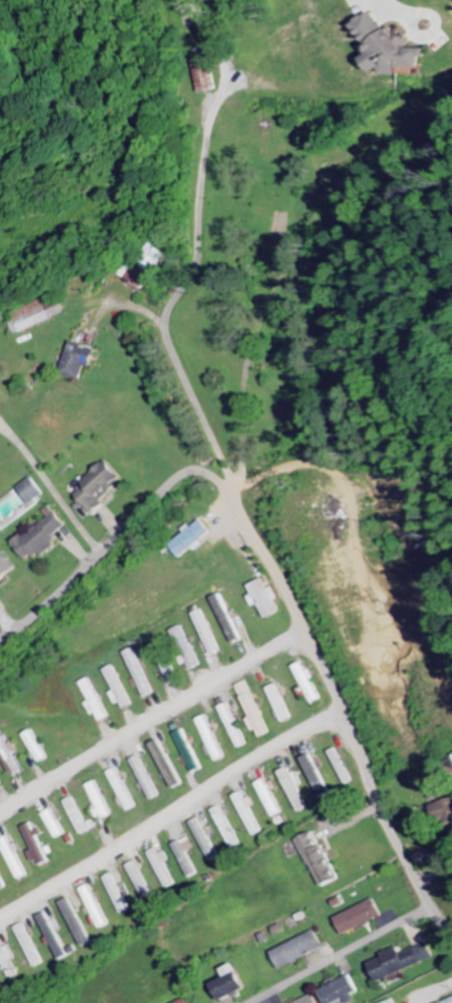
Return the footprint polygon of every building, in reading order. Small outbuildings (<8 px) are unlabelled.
[(386,74),(407,75),(407,67),(422,68),(425,65),(426,58),(430,59),(431,50),(413,48),(413,41),(405,32),(391,31),(375,12),(359,25),(376,45),(374,46),(373,59),(386,74)] [(102,353),(78,341),(63,373),(84,383),(91,367),(95,369),(102,353)] [(80,496),(99,516),(109,506),(105,502),(129,479),(110,459),(78,489),(83,493),(80,496)] [(47,493),(32,478),(20,489),(34,505),(47,493)] [(69,526),(58,512),(16,545),(32,565),(62,541),(58,536),(69,526)] [(216,534),(206,521),(175,545),(185,558),(216,534)] [(23,571),(10,551),(0,557),(0,585),(23,571)] [(252,586),(256,596),(251,598),(256,608),(261,606),(268,620),(283,614),(278,603),(281,601),(275,588),(270,590),(266,580),(252,586)] [(231,646),(243,642),(224,594),(212,599),(231,646)] [(223,652),(203,611),(194,616),(213,657),(223,652)] [(172,632),(178,646),(190,642),(184,627),(172,632)] [(170,686),(180,682),(163,641),(153,645),(170,686)] [(146,699),(156,695),(139,649),(129,653),(146,699)] [(314,706),(324,702),(308,663),(298,667),(314,706)] [(126,710),(134,707),(116,667),(106,671),(116,692),(112,694),(118,706),(123,703),(126,710)] [(112,719),(93,679),(83,684),(92,703),(88,704),(94,717),(100,714),(105,722),(112,719)] [(272,736),(251,681),(239,686),(252,720),(250,721),(255,733),(260,731),(263,739),(272,736)] [(284,724),(294,719),(278,685),(268,690),(284,724)] [(238,750),(248,747),(233,704),(222,708),(238,750)] [(227,758),(209,717),(199,721),(217,763),(227,758)] [(28,735),(41,764),(50,760),(37,731),(28,735)] [(205,770),(185,731),(176,736),(195,774),(205,770)] [(0,741),(7,755),(4,756),(13,776),(24,771),(9,737),(0,741)] [(150,747),(173,790),(185,784),(162,741),(150,747)] [(333,752),(344,786),(353,783),(342,749),(333,752)] [(333,794),(316,754),(303,760),(321,800),(333,794)] [(281,773),(297,814),(309,810),(301,786),(300,786),(294,768),(281,773)] [(130,813),(140,808),(120,769),(111,774),(130,813)] [(282,815),(270,780),(260,784),(271,818),(282,815)] [(113,817),(100,782),(89,786),(98,811),(97,811),(100,821),(113,817)] [(254,807),(246,792),(234,797),(253,837),(263,832),(252,808),(254,807)] [(98,830),(95,821),(87,825),(77,798),(68,802),(82,836),(98,830)] [(451,816),(451,800),(432,805),(436,820),(451,816)] [(214,811),(230,851),(241,847),(225,807),(214,811)] [(59,840),(68,835),(54,810),(45,815),(59,840)] [(220,859),(201,819),(192,824),(210,863),(220,859)] [(35,852),(32,853),(39,869),(52,863),(35,823),(24,827),(35,852)] [(301,840),(323,891),(339,884),(336,876),(339,874),(325,842),(317,845),(312,835),(301,840)] [(31,877),(17,845),(14,847),(10,838),(1,842),(18,882),(31,877)] [(189,853),(196,850),(190,838),(173,846),(189,880),(199,875),(189,853)] [(0,873),(0,892),(8,888),(0,873)] [(124,915),(134,911),(116,875),(106,880),(124,915)] [(112,927),(96,886),(86,890),(102,931),(112,927)] [(385,918),(377,901),(339,917),(347,935),(385,918)] [(19,928),(34,969),(44,966),(29,925),(19,928)] [(276,951),(284,969),(327,951),(319,933),(276,951)] [(14,961),(17,959),(12,947),(7,949),(3,942),(0,943),(0,954),(12,980),(21,976),(14,961)] [(435,960),(429,944),(404,954),(402,948),(385,955),(386,960),(374,964),(381,981),(435,960)] [(228,970),(231,980),(219,984),(226,1001),(251,992),(241,965),(228,970)] [(355,977),(321,991),(326,1002),(343,1002),(347,1001),(348,1002),(355,1002),(357,1002),(355,995),(361,993),(355,977)]
